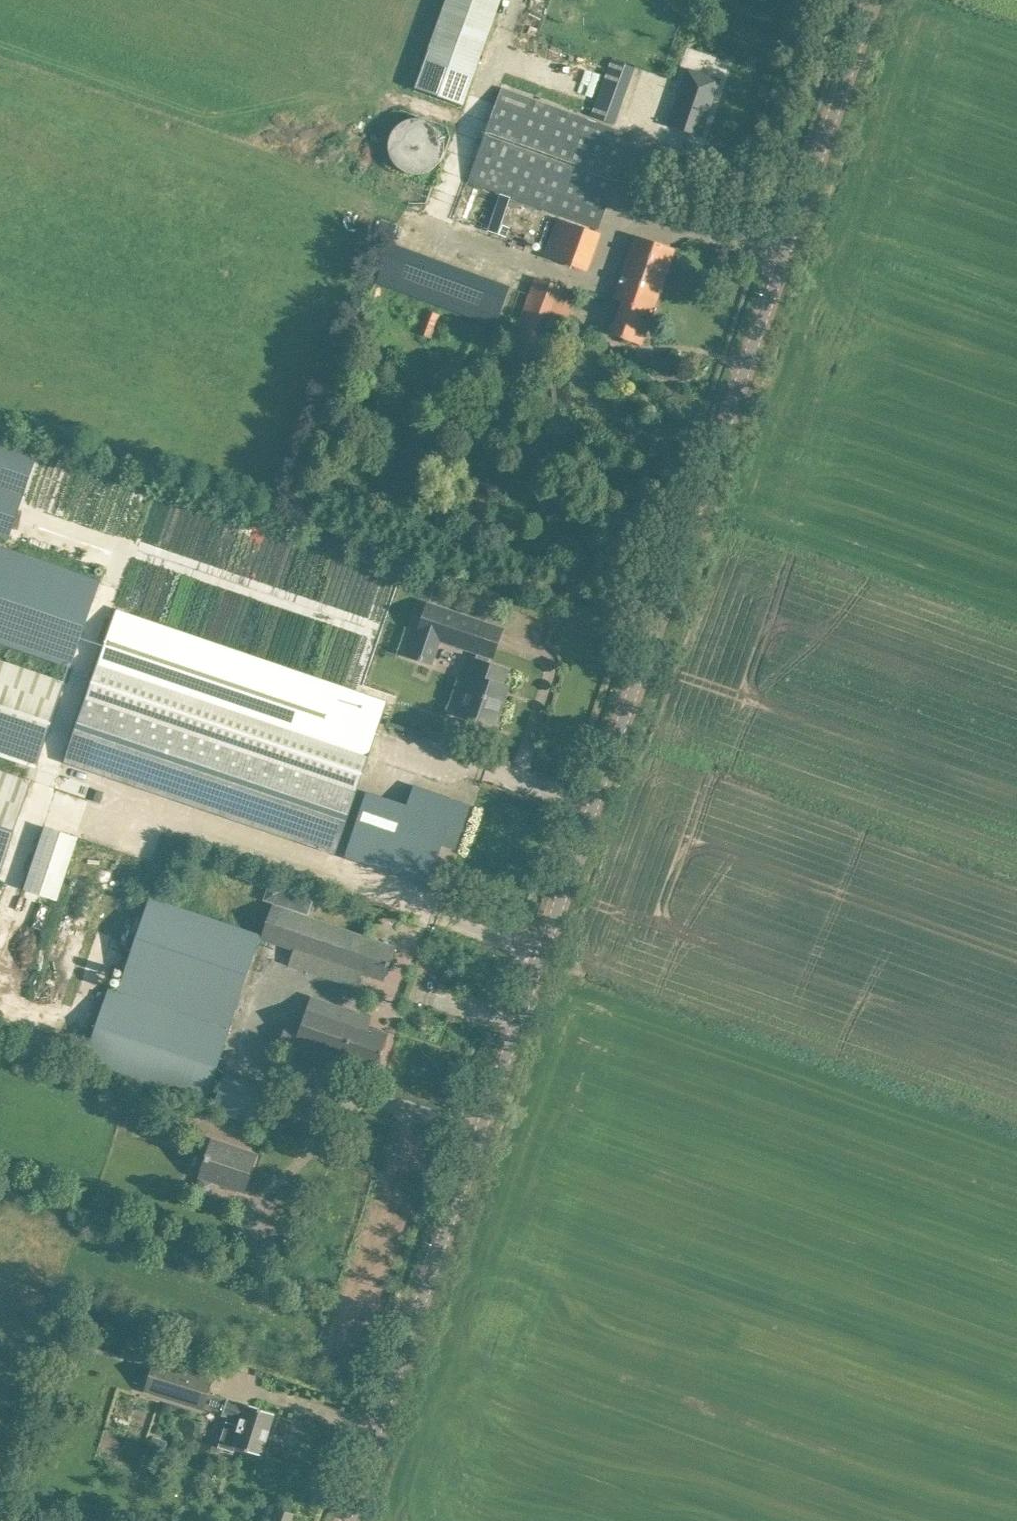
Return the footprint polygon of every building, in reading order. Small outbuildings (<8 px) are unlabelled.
[(416,87),(464,103),(499,0),(445,0),(416,87)] [(722,79),(691,68),(671,124),(702,135),(722,79)] [(468,181),(579,221),(598,228),(631,135),(613,128),(594,121),(588,137),(496,104),(468,181)] [(395,161),(397,163),(400,166),(403,168),(407,170),(410,170),(413,171),(416,171),(419,171),(422,170),(426,169),(427,168),(430,167),(432,165),(434,164),(435,162),(436,161),(437,159),(439,157),(440,155),(441,152),(441,149),(441,147),(441,144),(441,142),(441,139),(440,137),(439,134),(437,131),(436,129),(434,127),(431,125),(430,123),(427,122),(424,121),(422,120),(419,119),(415,119),(411,120),(409,120),(407,121),(404,122),(402,123),(400,125),(397,127),(395,129),(394,131),(393,133),(392,136),(391,138),(390,141),(390,144),(390,146),(390,148),(390,151),(391,153),(392,157),(394,159),(395,161)] [(561,260),(574,223),(558,217),(545,255),(561,260)] [(613,334),(623,338),(642,344),(675,248),(656,242),(637,235),(615,298),(624,301),(613,334)] [(497,326),(513,284),(456,262),(440,304),(497,326)] [(509,352),(539,363),(567,288),(537,277),(509,352)] [(419,333),(431,337),(440,314),(428,310),(419,333)] [(37,455),(0,442),(0,532),(9,536),(37,455)] [(70,663),(98,579),(0,546),(0,639),(70,663)] [(503,629),(428,603),(409,656),(432,663),(440,639),(493,657),(503,629)] [(95,673),(347,758),(366,764),(387,702),(116,611),(95,673)] [(36,762),(64,679),(0,657),(0,750),(36,762)] [(460,714),(494,726),(505,696),(498,694),(507,669),(488,663),(476,659),(465,689),(468,690),(466,695),(460,714)] [(63,759),(317,846),(336,852),(360,783),(87,690),(63,759)] [(29,781),(0,771),(0,868),(29,781)] [(367,793),(346,855),(428,883),(441,845),(456,801),(414,787),(408,807),(367,793)] [(63,899),(82,834),(45,823),(25,888),(63,899)] [(273,904),(261,938),(385,981),(396,947),(273,904)] [(205,1104),(248,974),(256,952),(143,915),(118,992),(109,989),(84,1063),(205,1104)] [(372,1017),(353,1011),(312,997),(301,1028),(287,1023),(279,1046),(329,1064),(347,1070),(351,1060),(376,1069),(388,1034),(368,1027),(372,1017)] [(214,1109),(256,1123),(268,1089),(226,1075),(214,1109)] [(200,1175),(245,1190),(257,1155),(212,1140),(200,1175)] [(120,1354),(147,1363),(155,1340),(127,1331),(120,1354)] [(146,1390),(203,1408),(213,1377),(156,1359),(146,1390)] [(261,1455),(275,1413),(247,1404),(227,1398),(222,1415),(225,1415),(225,1414),(229,1415),(228,1421),(226,1420),(226,1422),(227,1422),(220,1446),(218,1445),(218,1446),(234,1451),(234,1450),(233,1450),(234,1446),(261,1455)] [(293,1512),(278,1507),(274,1520),(290,1520),(293,1512)]
